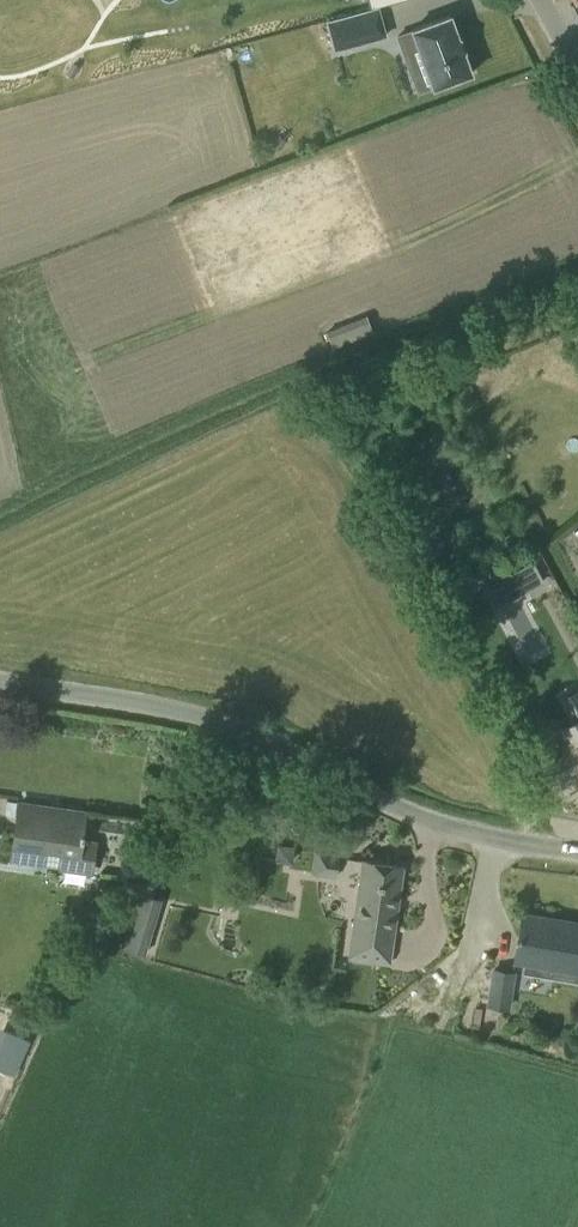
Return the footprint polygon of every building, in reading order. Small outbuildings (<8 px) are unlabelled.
[(327,21),(335,49),(385,35),(378,7),(327,21)] [(412,30),(398,35),(405,55),(419,49),(434,87),(472,73),(464,50),(465,49),(460,37),(459,38),(450,14),(412,29),(412,30)] [(340,342),(366,330),(357,312),(331,324),(340,342)] [(531,562),(509,573),(520,592),(542,580),(537,572),(531,562)] [(548,755),(560,778),(577,768),(577,691),(564,699),(575,720),(562,727),(558,729),(567,744),(548,755)] [(16,826),(11,859),(42,864),(44,851),(59,853),(57,866),(57,867),(94,873),(99,841),(81,838),(85,811),(19,802),(16,826)] [(389,962),(400,888),(403,864),(362,858),(348,956),(389,962)] [(144,954),(161,898),(138,891),(121,947),(144,954)] [(524,963),(523,972),(577,983),(577,922),(522,913),(518,937),(513,961),(524,963)] [(508,1010),(514,972),(494,969),(488,1007),(508,1010)]
